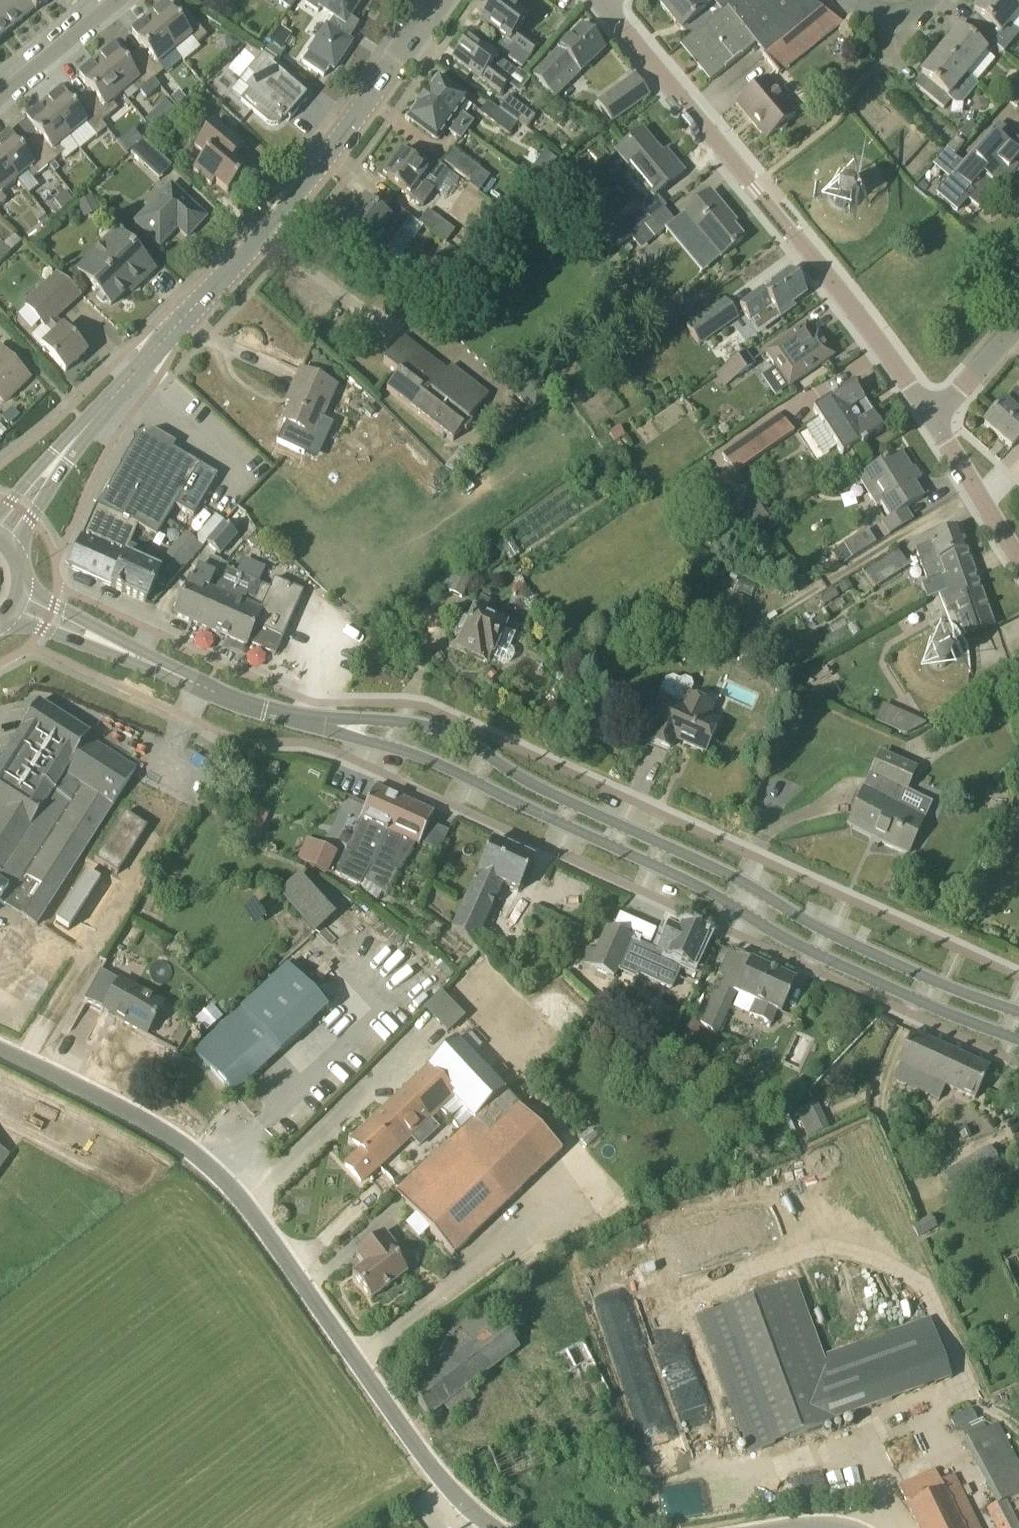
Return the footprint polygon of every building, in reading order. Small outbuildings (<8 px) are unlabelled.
[(31,12),(21,0),(0,0),(0,18),(9,30),(31,12)] [(50,0),(21,0),(31,12),(40,5),(42,7),(50,0)] [(280,3),(290,10),(297,0),(282,0),(280,3)] [(305,5),(318,13),(321,8),(335,17),(328,27),(327,26),(309,53),(334,69),(352,43),(348,40),(359,23),(350,17),(362,0),(309,0),(305,5)] [(539,47),(518,32),(527,20),(499,0),(497,0),(481,22),(505,40),(497,50),(523,69),(539,47)] [(721,13),(713,3),(705,10),(696,0),(663,0),(659,3),(681,31),(682,30),(689,39),(721,13)] [(807,0),(717,0),(715,2),(713,3),(721,13),(689,39),(680,46),(680,47),(683,45),(711,80),(709,82),(710,83),(756,45),(764,55),(821,10),(807,0)] [(1008,24),(1018,12),(1004,0),(983,0),(973,12),(975,14),(980,18),(972,27),(996,46),(1004,53),(1018,35),(1018,33),(1008,24)] [(1018,12),(1018,11),(1018,0),(1004,0),(1018,12)] [(180,22),(167,5),(161,10),(159,8),(147,17),(175,51),(191,38),(197,45),(207,37),(186,11),(186,12),(189,15),(180,22)] [(764,55),(763,56),(766,60),(778,75),(843,24),(821,10),(764,55)] [(158,65),(175,51),(147,17),(136,27),(138,29),(132,34),(146,51),(137,58),(134,54),(133,55),(154,80),(155,80),(164,72),(158,65)] [(9,30),(0,18),(0,38),(9,30)] [(988,55),(996,46),(972,27),(965,35),(960,32),(958,30),(939,53),(966,75),(985,53),(988,55)] [(556,96),(580,72),(603,50),(583,28),(535,75),(556,96)] [(501,94),(510,82),(491,67),(498,57),(470,37),(453,59),(501,94)] [(122,95),(123,94),(133,86),(139,93),(141,91),(147,99),(161,87),(155,80),(154,80),(133,55),(136,58),(128,65),(114,49),(108,53),(106,51),(95,61),(122,95)] [(962,103),(977,85),(966,75),(939,53),(921,75),(928,80),(920,89),(944,109),(951,100),(956,104),(962,103)] [(259,80),(246,96),(241,101),(267,123),(270,125),(274,126),(278,125),(281,122),(287,116),(290,119),(288,121),(289,122),(308,99),(307,91),(304,82),(264,54),(249,72),(259,80)] [(112,103),(122,95),(95,61),(83,70),(85,72),(79,77),(93,94),(85,101),(81,97),(81,98),(84,101),(102,123),(118,110),(112,103)] [(598,101),(612,121),(649,96),(635,76),(598,101)] [(467,100),(438,79),(429,92),(428,91),(423,99),(466,131),(472,123),(458,113),(467,100)] [(767,79),(739,101),(737,104),(767,139),(776,132),(782,132),(787,129),(787,123),(797,115),(767,79)] [(1006,97),(1018,107),(1018,106),(1018,82),(1018,84),(1006,97)] [(75,109),(61,92),(56,96),(54,94),(42,104),(70,138),(86,125),(97,138),(107,129),(102,123),(84,101),(75,109)] [(179,92),(170,99),(177,107),(186,100),(179,92)] [(527,129),(536,117),(530,113),(509,98),(500,109),(518,122),(527,129)] [(466,131),(423,99),(417,107),(418,107),(409,120),(437,141),(446,129),(460,140),(466,131)] [(165,100),(156,108),(166,119),(175,110),(165,100)] [(499,111),(488,103),(480,113),(509,135),(518,122),(500,109),(499,111)] [(60,146),(70,138),(42,104),(31,113),(32,116),(27,120),(40,137),(32,144),(29,140),(28,141),(31,145),(49,167),(65,153),(60,146)] [(228,193),(248,170),(235,159),(246,147),(216,121),(195,146),(206,156),(193,170),(212,186),(215,182),(228,193)] [(939,194),(958,211),(968,199),(979,208),(997,187),(1004,193),(1018,177),(1017,175),(1018,174),(1018,142),(999,125),(939,194)] [(652,196),(654,198),(658,195),(684,173),(666,151),(662,154),(643,131),(616,153),(652,196)] [(9,135),(3,140),(1,137),(0,138),(0,160),(17,181),(27,173),(33,180),(49,167),(31,145),(23,152),(9,135)] [(954,156),(964,145),(956,139),(946,150),(954,156)] [(144,167),(157,153),(144,141),(131,155),(144,167)] [(447,169),(420,149),(412,160),(400,152),(383,178),(412,197),(421,182),(432,190),(447,169)] [(479,193),(490,178),(453,150),(444,163),(471,182),(469,186),(479,193)] [(17,181),(0,160),(0,207),(6,202),(1,195),(17,181)] [(844,213),(851,211),(857,207),(861,201),(862,194),(860,187),(855,182),(849,179),(841,178),(835,181),(830,186),(827,193),(828,200),(831,207),(837,211),(844,213)] [(187,237),(206,218),(171,185),(135,223),(160,246),(173,232),(171,230),(175,226),(187,237)] [(65,192),(53,201),(62,212),(73,202),(65,192)] [(666,227),(703,272),(743,239),(727,219),(731,217),(710,192),(674,221),(666,227)] [(631,238),(663,210),(667,206),(658,195),(654,198),(652,196),(599,241),(611,254),(631,237),(631,238)] [(411,237),(421,224),(419,223),(418,224),(410,218),(391,203),(383,214),(365,201),(346,227),(371,245),(384,229),(395,238),(402,230),(411,237)] [(663,210),(631,238),(641,249),(666,227),(674,221),(663,210)] [(419,223),(421,224),(446,243),(455,231),(428,211),(419,223)] [(138,287),(155,270),(118,232),(79,272),(98,292),(97,297),(103,303),(108,302),(111,305),(128,289),(136,285),(138,287)] [(10,253),(22,242),(14,235),(3,245),(10,253)] [(87,353),(55,318),(80,295),(59,271),(26,305),(44,325),(33,335),(43,347),(66,372),(87,353)] [(772,306),(781,317),(794,308),(792,304),(806,295),(789,272),(740,307),(751,321),(755,319),(772,306)] [(700,346),(739,318),(725,299),(686,326),(700,346)] [(815,336),(807,324),(765,353),(789,388),(834,356),(818,333),(815,336)] [(446,372),(403,338),(384,363),(399,374),(387,390),(453,441),(461,430),(465,433),(472,424),(468,421),(488,395),(451,366),(446,372)] [(29,378),(0,349),(0,398),(5,403),(29,378)] [(725,387),(755,365),(746,353),(716,374),(725,387)] [(314,435),(336,387),(301,371),(293,388),(298,391),(284,422),(314,435)] [(862,421),(853,408),(864,401),(854,384),(813,410),(843,457),(883,430),(872,414),(862,421)] [(1012,449),(1018,441),(1018,393),(1015,390),(984,424),(1012,449)] [(12,407),(1,418),(8,426),(19,415),(12,407)] [(736,474),(794,433),(780,413),(722,453),(736,474)] [(193,517),(217,476),(155,439),(135,444),(97,506),(96,506),(69,568),(114,588),(114,589),(123,593),(146,603),(160,572),(158,571),(163,560),(130,545),(138,527),(157,538),(175,507),(193,517)] [(875,507),(881,504),(891,519),(923,499),(914,484),(922,478),(915,467),(911,470),(901,454),(887,462),(886,460),(858,478),(875,507)] [(749,536),(770,521),(758,506),(738,521),(749,536)] [(220,556),(234,539),(238,535),(232,531),(246,514),(238,507),(207,544),(220,556)] [(937,578),(945,575),(940,560),(966,550),(958,528),(930,538),(932,543),(916,548),(927,581),(937,578)] [(853,558),(876,543),(867,530),(845,545),(853,558)] [(183,570),(202,547),(203,547),(194,539),(193,539),(186,532),(166,555),(183,570)] [(476,574),(497,558),(491,550),(469,566),(476,574)] [(993,626),(966,550),(940,560),(945,575),(937,578),(948,609),(957,605),(967,635),(993,626)] [(875,589),(909,567),(899,551),(865,573),(875,589)] [(228,570),(230,567),(210,558),(205,570),(199,568),(194,579),(193,578),(192,580),(190,580),(188,584),(185,584),(182,592),(183,595),(174,615),(218,635),(244,577),(228,570)] [(471,578),(450,569),(441,589),(462,598),(471,578)] [(218,635),(246,647),(249,642),(276,654),(303,593),(285,585),(289,577),(278,572),(274,581),(270,589),(244,577),(218,635)] [(506,625),(485,616),(490,603),(481,599),(471,621),(464,618),(455,636),(461,639),(457,650),(485,663),(487,659),(490,660),(491,657),(503,663),(505,663),(507,663),(509,663),(510,662),(511,661),(513,660),(514,659),(514,657),(514,656),(514,654),(514,652),(513,651),(513,649),(511,648),(510,647),(516,635),(504,630),(506,625)] [(942,669),(947,667),(950,663),(951,658),(950,653),(947,650),(942,648),(937,648),(933,651),(930,656),(930,661),(932,665),(937,668),(942,669)] [(680,682),(672,678),(666,681),(661,692),(663,699),(650,727),(655,730),(651,740),(670,749),(675,738),(705,752),(718,723),(708,718),(712,707),(689,697),(693,688),(691,682),(685,680),(680,682)] [(36,925),(136,770),(88,740),(91,736),(40,703),(0,765),(0,902),(36,925)] [(881,705),(874,722),(906,737),(914,719),(881,705)] [(908,854),(924,819),(906,811),(913,794),(906,791),(916,770),(881,754),(848,827),(908,854)] [(371,883),(405,801),(375,788),(361,818),(362,818),(337,871),(362,883),(365,879),(371,883)] [(430,823),(434,814),(405,801),(371,883),(386,894),(397,871),(415,844),(418,846),(421,843),(440,851),(449,831),(430,823)] [(118,875),(128,858),(148,828),(125,813),(95,860),(118,875)] [(297,858),(326,872),(336,852),(307,838),(297,858)] [(520,891),(534,860),(493,842),(452,931),(455,934),(486,958),(493,939),(486,936),(481,933),(504,884),(520,891)] [(88,871),(57,919),(69,927),(100,879),(88,871)] [(336,918),(299,877),(279,895),(315,936),(336,918)] [(623,909),(618,922),(654,938),(660,925),(623,909)] [(655,958),(628,945),(631,938),(608,928),(598,951),(586,946),(578,963),(614,979),(617,971),(637,980),(639,975),(672,990),(682,965),(692,970),(705,939),(682,928),(679,934),(668,929),(655,958)] [(776,1012),(781,1014),(796,980),(737,953),(718,995),(713,993),(701,1021),(713,1034),(718,1037),(735,997),(737,994),(754,1002),(749,1015),(748,1015),(770,1025),(775,1015),(776,1012)] [(282,1053),(329,1010),(288,966),(194,1051),(235,1095),(282,1053)] [(147,1035),(163,1006),(119,984),(103,1012),(147,1035)] [(443,995),(428,1009),(448,1031),(464,1017),(443,995)] [(912,1033),(900,1059),(897,1065),(900,1066),(894,1080),(937,1099),(943,1086),(975,1100),(990,1068),(912,1033)] [(458,1041),(353,1140),(364,1150),(348,1165),(363,1181),(439,1110),(460,1131),(454,1137),(395,1191),(453,1256),(563,1152),(505,1092),(507,1090),(473,1056),(483,1046),(472,1034),(461,1044),(458,1041)] [(817,1104),(797,1113),(807,1137),(828,1128),(817,1104)] [(970,1184),(1001,1165),(989,1146),(958,1165),(970,1184)] [(9,1157),(0,1151),(0,1171),(9,1158),(9,1157)] [(912,1226),(920,1238),(938,1227),(931,1215),(912,1226)] [(371,1299),(387,1287),(407,1272),(394,1256),(400,1252),(384,1232),(357,1253),(366,1265),(353,1275),(371,1299)] [(700,1319),(749,1454),(838,1421),(838,1419),(951,1379),(930,1318),(823,1356),(797,1284),(724,1310),(700,1319)] [(507,1329),(490,1307),(423,1356),(435,1373),(410,1392),(429,1417),(520,1347),(507,1329)] [(584,1414),(614,1398),(584,1341),(555,1356),(584,1414)] [(962,1429),(978,1420),(972,1408),(950,1419),(957,1432),(962,1429)] [(967,1440),(967,1441),(964,1443),(996,1505),(987,1510),(996,1527),(1018,1527),(1018,1523),(1008,1501),(1018,1496),(1018,1462),(999,1423),(989,1429),(967,1440)] [(934,1471),(899,1488),(908,1506),(919,1527),(979,1527),(970,1510),(954,1476),(941,1482),(934,1471)]
